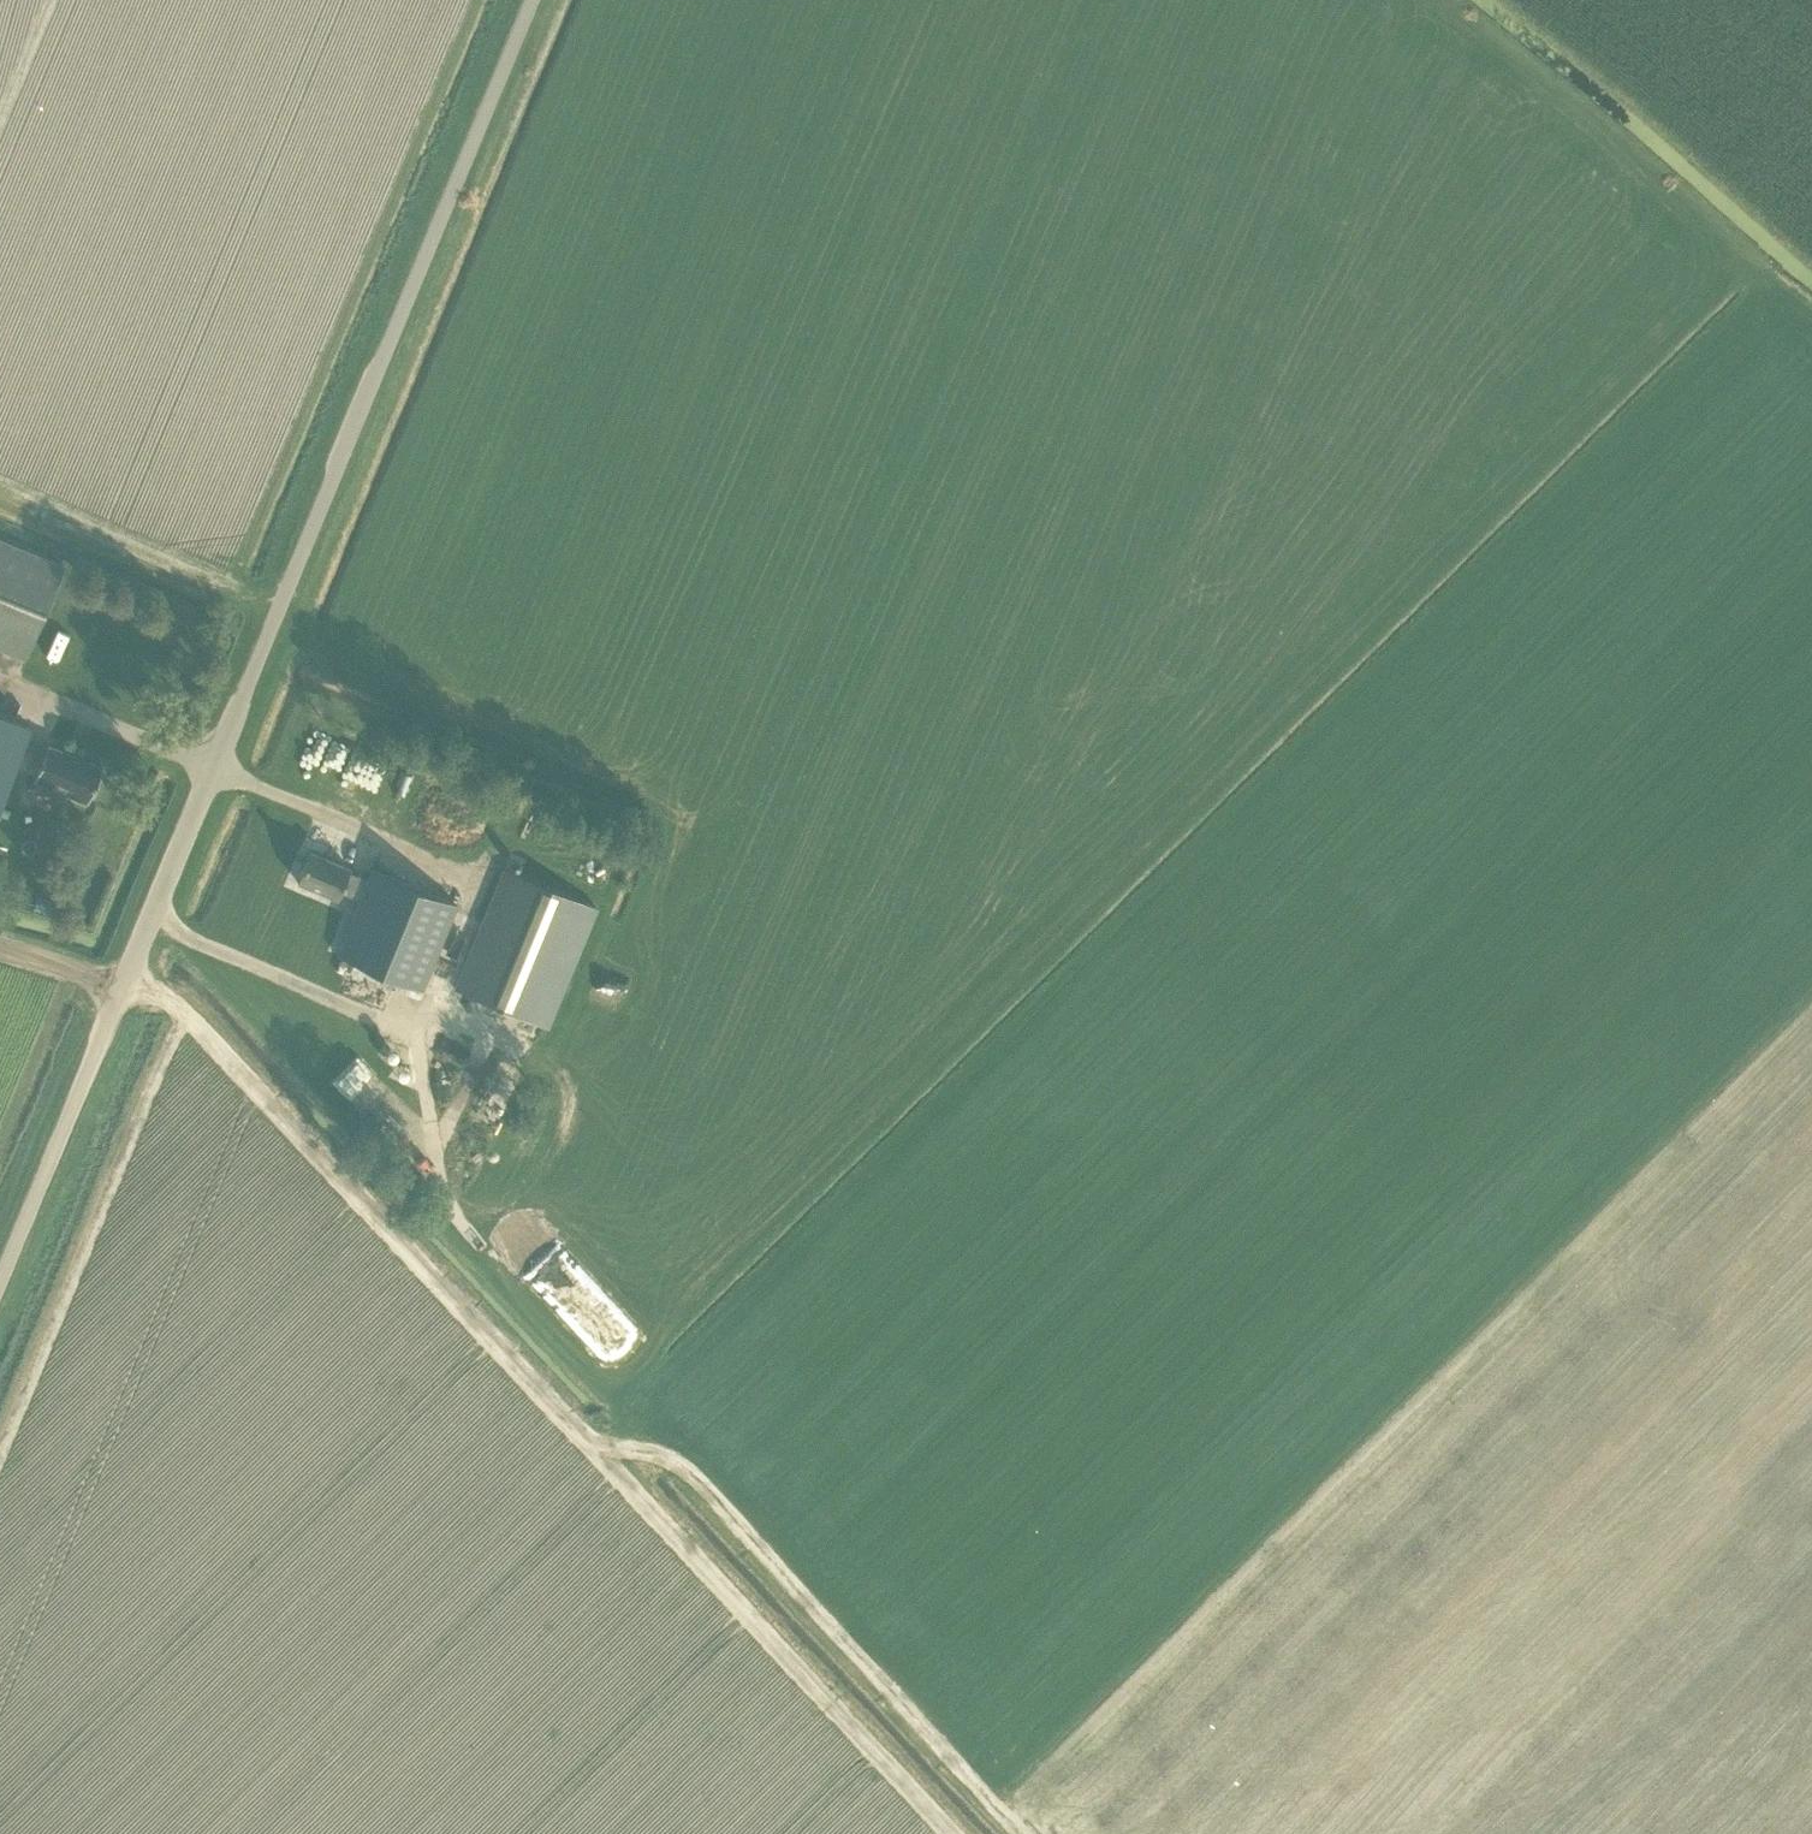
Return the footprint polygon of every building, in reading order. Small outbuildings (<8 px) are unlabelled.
[(63,566),(0,539),(0,648),(25,658),(63,566)] [(31,727),(0,714),(0,802),(15,766),(35,774),(32,779),(38,782),(36,787),(63,798),(65,793),(87,802),(102,764),(48,742),(45,750),(25,741),(31,727)] [(349,867),(308,849),(296,880),(337,897),(339,891),(359,899),(336,954),(421,990),(457,903),(372,868),(367,879),(348,871),(349,867)] [(547,1026),(596,907),(503,869),(454,988),(547,1026)]
